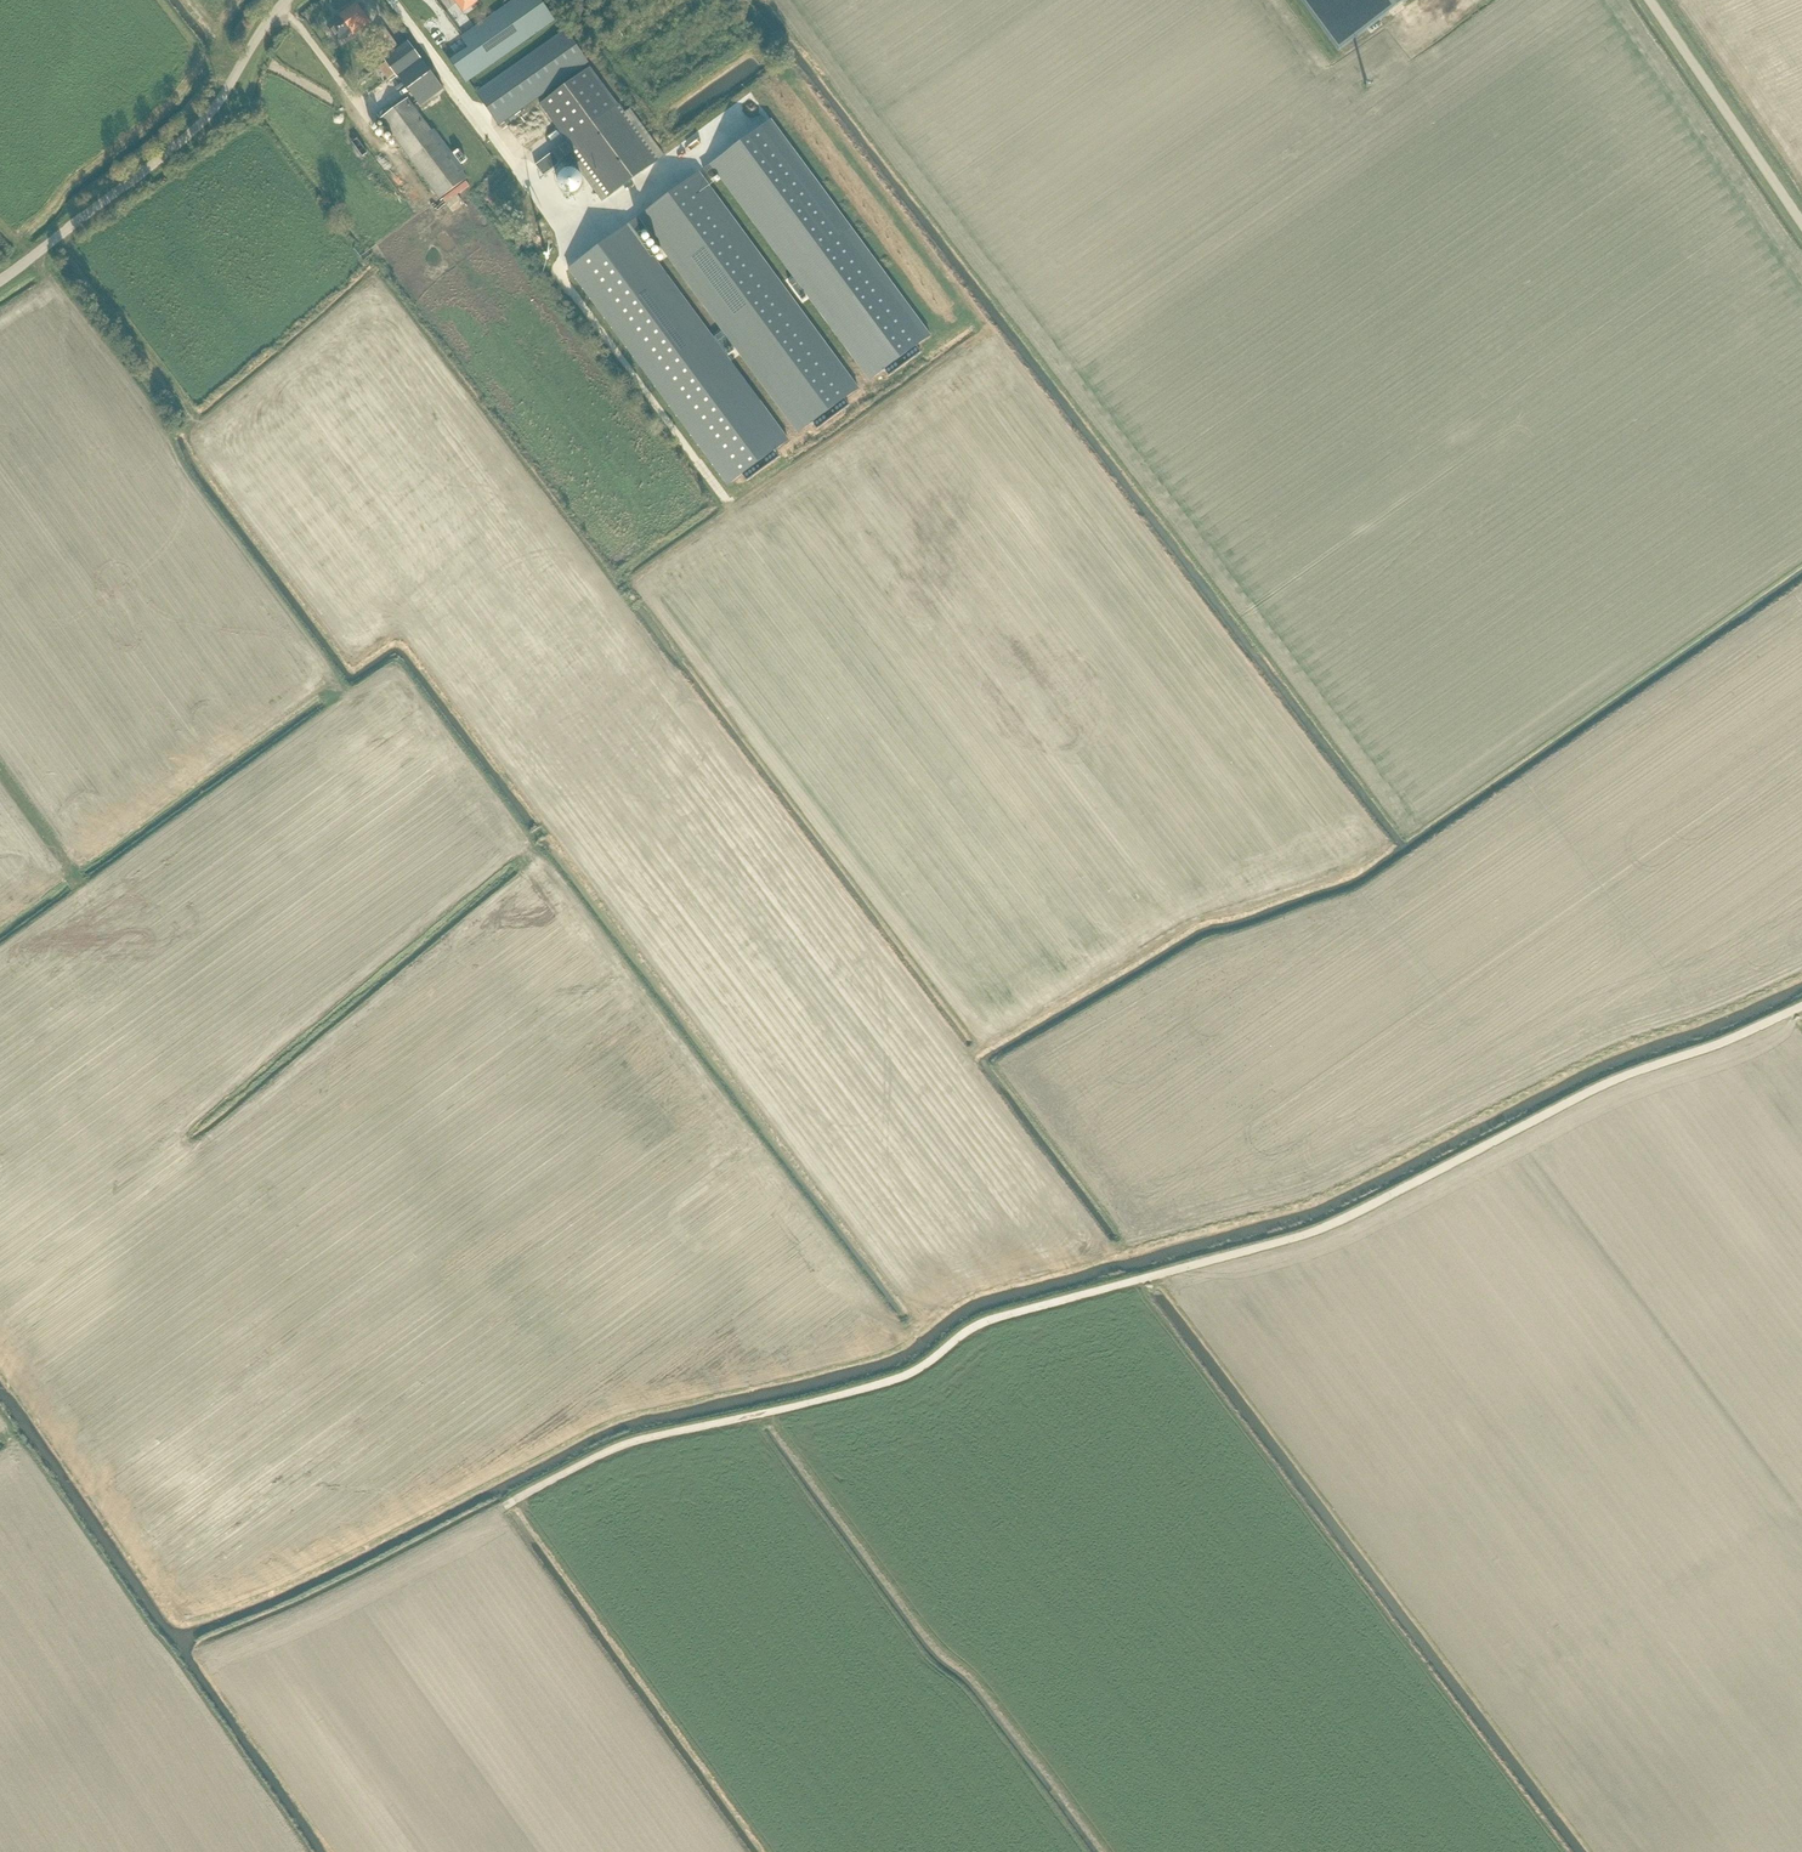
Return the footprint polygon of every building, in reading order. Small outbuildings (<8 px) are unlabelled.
[(450,61),(465,83),(555,20),(548,9),(541,0),(516,0),(461,38),(468,48),(450,61)] [(464,12),(478,2),(476,0),(454,0),(464,12)] [(1338,51),(1408,0),(1300,0),(1338,51)] [(353,35),(371,23),(362,10),(362,11),(356,3),(339,15),(340,17),(328,26),(339,42),(351,33),(353,35)] [(565,30),(476,93),(498,125),(587,62),(565,30)] [(391,37),(376,48),(382,57),(398,46),(391,37)] [(408,42),(384,60),(397,78),(417,63),(421,60),(408,42)] [(417,63),(397,78),(419,107),(443,89),(421,60),(417,63)] [(567,142),(535,166),(543,176),(559,164),(559,163),(573,152),(580,161),(575,165),(578,168),(602,202),(664,156),(630,109),(624,113),(590,68),(540,104),(567,142)] [(408,99),(388,113),(385,109),(377,115),(440,199),(468,179),(408,99)] [(448,129),(459,122),(446,100),(435,107),(448,129)] [(718,174),(870,380),(884,370),(889,377),(921,353),(916,346),(930,336),(771,120),(703,170),(711,180),(718,174)] [(699,173),(639,217),(647,227),(799,433),(812,423),(817,430),(849,406),(844,399),(859,389),(699,173)] [(629,225),(569,269),(728,485),(742,475),(747,481),(779,458),(774,451),(788,441),(636,235),(647,227),(639,217),(629,225)]
